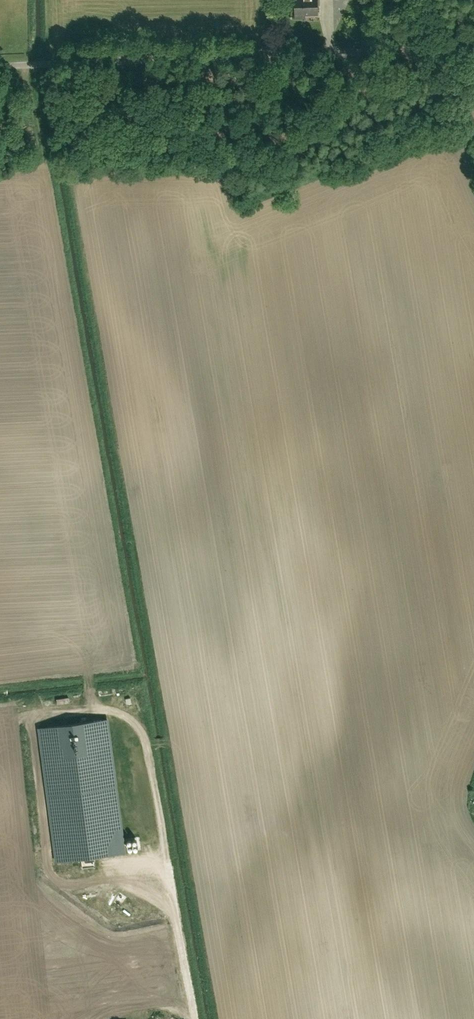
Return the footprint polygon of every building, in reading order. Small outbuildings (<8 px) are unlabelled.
[(295,16),(304,16),(304,13),(319,12),(318,0),(294,0),(295,16)] [(114,718),(43,727),(61,862),(132,852),(114,718)]
